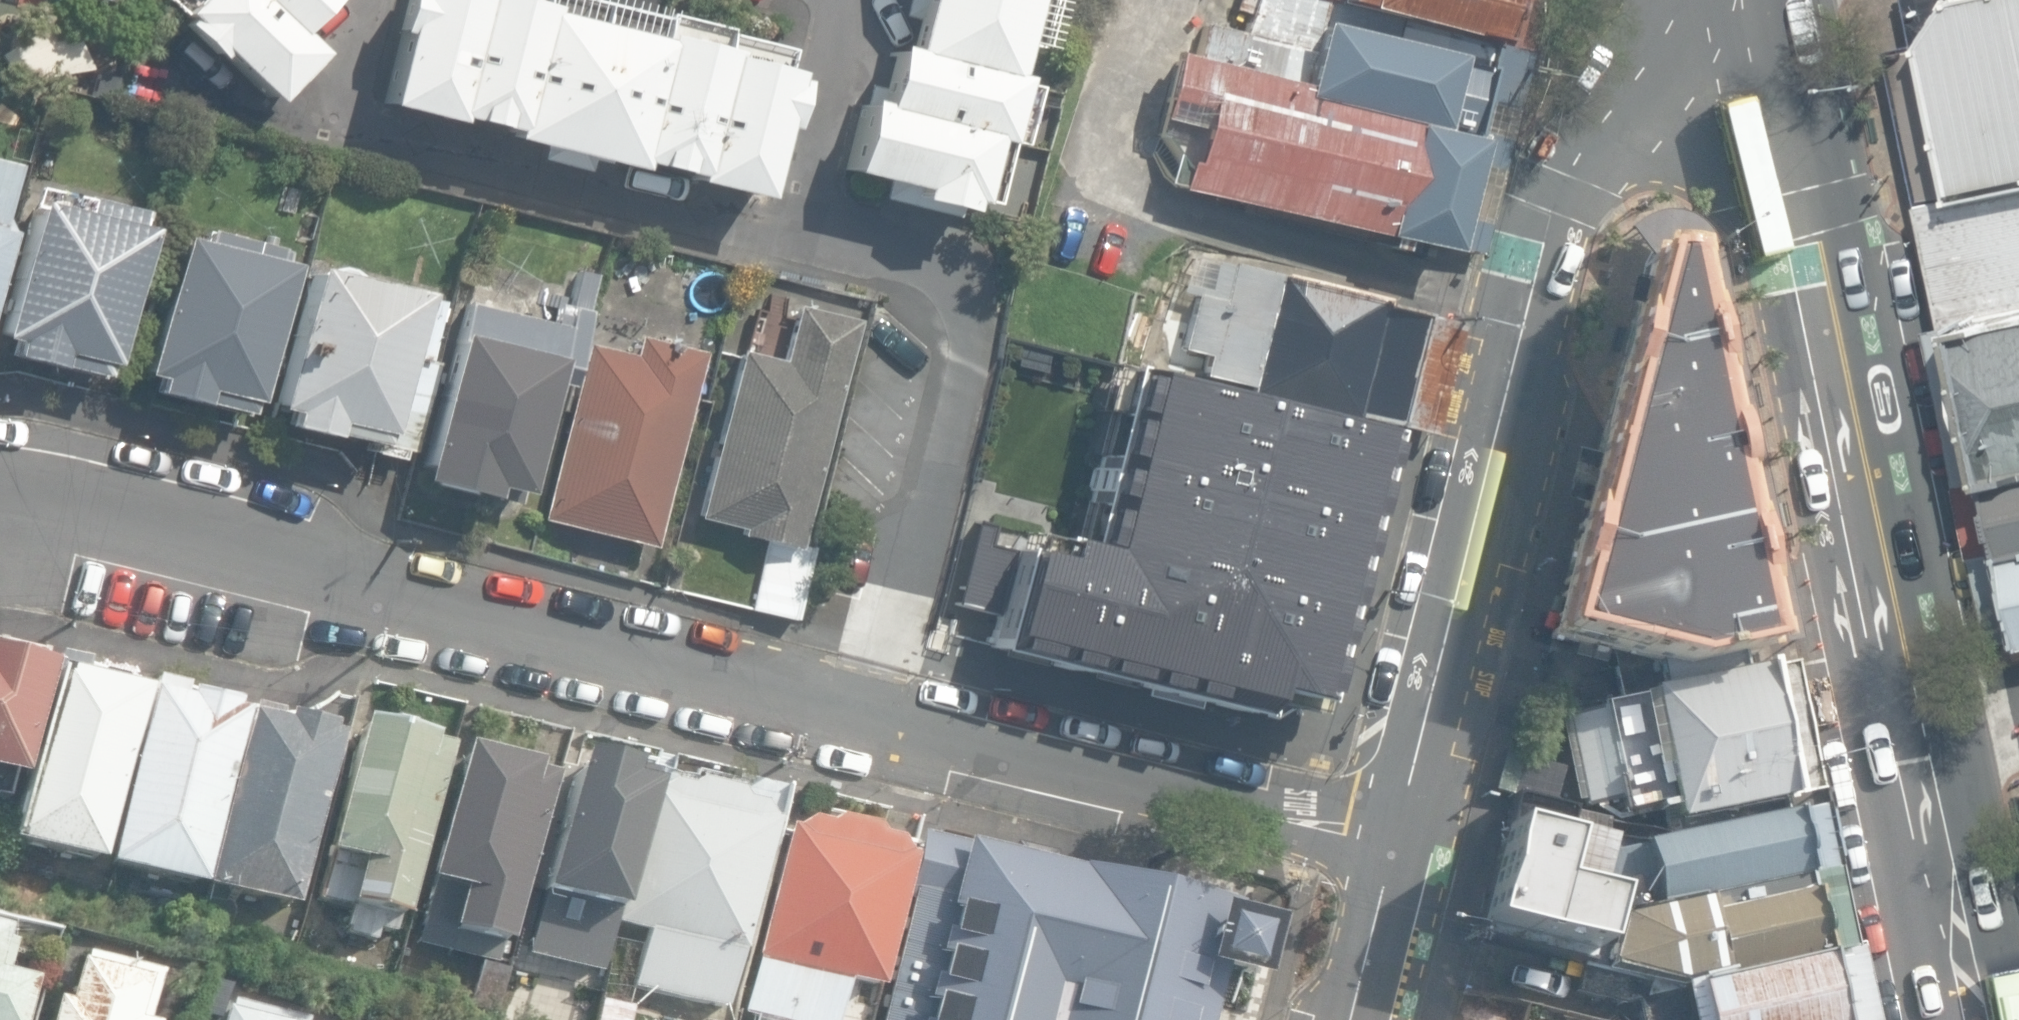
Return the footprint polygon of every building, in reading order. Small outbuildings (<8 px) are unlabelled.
[(291,34),(287,38),(247,0),(192,0),(177,16),(181,20),(175,25),(210,59),(215,55),(266,104),(313,55),(291,34)] [(287,38),(291,34),(324,0),(247,0),(287,38)] [(378,107),(449,124),(451,119),(447,119),(474,0),(397,0),(388,36),(395,37),(378,107)] [(447,119),(451,119),(503,132),(508,133),(540,7),(513,0),(474,0),(447,119)] [(1024,0),(913,0),(903,53),(1006,77),(1024,0)] [(1530,49),(1330,0),(1237,0),(1234,10),(1248,14),(1243,34),(1203,24),(1193,61),(1193,62),(1242,74),(1297,89),(1295,99),(1402,124),(1472,141),(1504,149),(1530,49)] [(1542,0),(1330,0),(1530,49),(1542,0)] [(1918,197),(2018,175),(2018,0),(1906,0),(1915,41),(1886,46),(1918,197)] [(547,8),(540,7),(508,133),(503,132),(501,141),(631,173),(633,164),(627,162),(653,40),(546,13),(547,8)] [(3,82),(17,10),(0,12),(0,81),(3,82)] [(654,35),(653,40),(627,162),(633,164),(686,177),(690,178),(720,51),(654,35)] [(1006,77),(903,53),(887,49),(873,106),(873,110),(985,137),(985,141),(994,139),(1012,80),(1005,81),(1006,77)] [(727,53),(720,51),(690,178),(686,177),(684,183),(755,200),(772,129),(780,131),(792,82),(786,80),(788,73),(726,58),(727,53)] [(1242,74),(1193,62),(1168,56),(1152,119),(1195,130),(1186,165),(1180,164),(1174,189),(1444,247),(1478,254),(1504,149),(1472,141),(1402,124),(1295,99),(1297,89),(1242,74)] [(968,201),(985,141),(985,137),(873,110),(873,106),(860,109),(842,171),(909,191),(912,202),(959,213),(957,204),(968,201)] [(11,169),(0,166),(0,213),(11,169)] [(1944,315),(2018,299),(2018,184),(1921,205),(1944,315)] [(99,375),(102,363),(128,370),(146,294),(125,289),(140,228),(29,201),(0,323),(0,339),(11,341),(7,358),(55,370),(56,365),(99,375)] [(150,394),(242,416),(246,402),(251,403),(286,256),(193,234),(190,245),(169,240),(136,374),(153,378),(150,394)] [(1241,387),(1347,414),(1349,408),(1386,417),(1413,306),(1379,297),(1380,292),(1229,254),(1228,257),(1186,247),(1176,283),(1191,287),(1177,341),(1201,347),(1197,368),(1243,378),(1241,387)] [(1740,665),(1753,662),(1667,262),(1626,260),(1530,646),(1663,679),(1739,662),(1740,665)] [(329,433),(412,454),(435,365),(423,362),(438,302),(305,268),(270,408),(287,412),(283,427),(328,439),(329,433)] [(433,490),(476,501),(478,495),(485,497),(488,487),(518,494),(548,382),(568,387),(597,278),(576,273),(567,307),(558,304),(552,325),(466,303),(457,337),(452,336),(414,479),(434,484),(433,490)] [(793,545),(853,320),(793,304),(778,361),(739,350),(696,512),(739,524),(737,530),(793,545)] [(1961,481),(2018,469),(2018,306),(1929,325),(1961,481)] [(538,518),(648,547),(699,356),(636,339),(631,357),(584,344),(538,518)] [(1241,387),(1117,355),(1072,530),(1048,524),(1042,548),(1010,539),(984,637),(1244,704),(1251,676),(1299,688),(1369,420),(1347,414),(1241,387)] [(1975,555),(2018,546),(2018,475),(1961,487),(1975,555)] [(794,624),(812,551),(771,541),(753,614),(794,624)] [(7,844),(96,867),(139,698),(78,683),(82,667),(54,660),(7,844)] [(19,781),(46,673),(0,662),(0,777),(19,781)] [(1739,677),(1612,701),(1595,705),(1596,709),(1563,716),(1583,808),(1615,801),(1619,820),(1666,810),(1670,826),(1817,794),(1789,666),(1739,677)] [(105,868),(195,890),(237,720),(226,717),(228,711),(181,700),(179,708),(146,700),(105,868)] [(200,889),(290,912),(333,743),(323,741),(324,735),(279,724),(277,730),(242,721),(200,889)] [(346,934),(373,941),(376,929),(392,933),(395,919),(400,920),(441,753),(424,749),(426,743),(355,726),(323,855),(327,856),(316,901),(351,910),(346,934)] [(416,940),(495,962),(545,782),(528,778),(530,770),(460,751),(424,882),(431,885),(416,940)] [(515,944),(602,966),(647,790),(623,784),(626,772),(573,758),(537,896),(528,894),(515,944)] [(1474,927),(1586,956),(1600,902),(1548,888),(1568,812),(1543,806),(1552,773),(1518,765),(1510,797),(1508,797),(1474,927)] [(629,986),(724,1010),(771,825),(767,823),(758,808),(740,803),(736,792),(697,782),(685,790),(659,784),(652,793),(648,793),(615,925),(643,932),(629,986)] [(1617,918),(1834,871),(1820,807),(1636,847),(1591,835),(1586,849),(1595,890),(1610,887),(1617,918)] [(771,1019),(833,1019),(843,981),(875,989),(907,860),(901,859),(893,845),(874,839),(871,829),(834,820),(826,825),(806,821),(794,828),(786,828),(740,1012),(771,1019)] [(1015,854),(918,833),(878,1019),(1205,1019),(1215,976),(1253,984),(1265,925),(1207,913),(1211,896),(1043,860),(1045,853),(1019,845),(1015,854)] [(1851,950),(1834,871),(1624,924),(1612,972),(1674,989),(1851,950)] [(1636,1019),(1873,1019),(1857,952),(1631,999),(1636,1019)] [(151,972),(90,955),(87,967),(76,964),(65,1003),(55,1000),(50,1019),(138,1019),(151,972)] [(500,993),(506,971),(479,964),(474,987),(500,993)] [(33,975),(0,967),(0,1019),(21,1019),(33,975)] [(294,1011),(229,992),(225,1006),(217,1003),(212,1019),(291,1019),(294,1011)] [(634,1008),(597,1000),(593,1019),(632,1019),(634,1008)]
